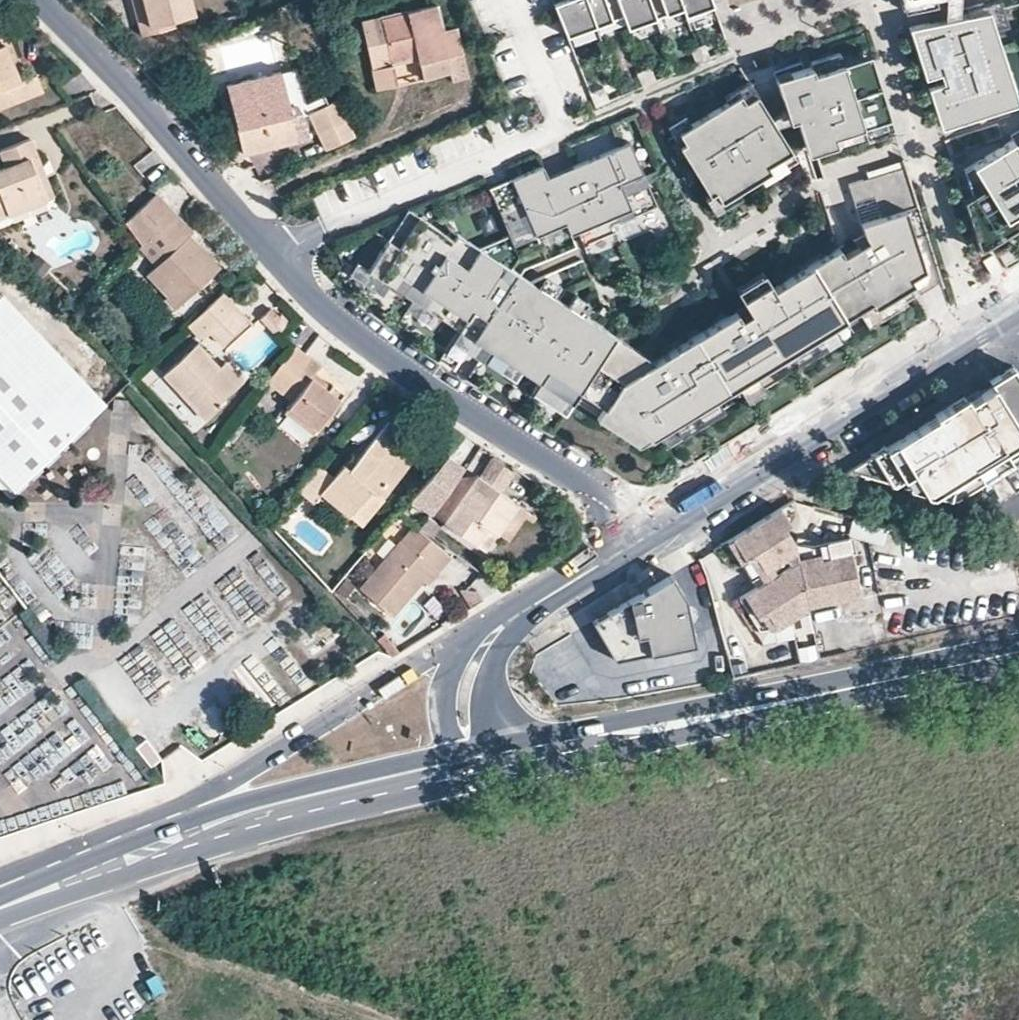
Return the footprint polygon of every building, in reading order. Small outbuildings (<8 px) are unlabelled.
[(140,22),(150,19),(145,0),(134,0),(140,22)] [(140,22),(143,36),(176,27),(173,19),(197,13),(194,0),(145,0),(150,19),(140,22)] [(566,30),(622,10),(626,23),(681,3),(683,9),(709,0),(554,0),(566,30)] [(449,56),(464,53),(458,27),(445,30),(439,5),(362,24),(379,90),(399,85),(393,62),(420,56),(426,78),(453,72),(449,56)] [(991,9),(911,25),(917,42),(925,40),(948,108),(976,99),(980,112),(1009,102),(1000,77),(1012,73),(991,9)] [(7,25),(0,28),(0,107),(45,90),(39,73),(24,79),(19,68),(7,42),(13,39),(7,25)] [(925,40),(917,42),(943,125),(980,112),(976,99),(948,108),(925,40)] [(886,109),(867,47),(807,66),(805,59),(776,68),(800,145),(829,136),(827,128),(886,109)] [(470,77),(464,53),(449,56),(453,72),(456,80),(470,77)] [(239,125),(246,123),(254,152),(310,138),(306,122),(297,102),(305,100),(297,69),(229,86),(239,125)] [(1000,77),(1009,102),(1018,99),(1018,92),(1012,73),(1000,77)] [(752,85),(741,92),(746,100),(757,94),(752,85)] [(690,124),(697,134),(679,145),(710,194),(728,182),(734,192),(772,169),(768,163),(791,149),(757,94),(746,100),(741,92),(690,124)] [(309,112),(325,149),(355,136),(339,99),(309,112)] [(246,154),(254,152),(246,123),(239,125),(246,154)] [(673,135),(679,145),(697,134),(690,124),(673,135)] [(966,165),(974,190),(965,195),(981,245),(1018,222),(1018,214),(1018,212),(1018,134),(966,165)] [(40,152),(34,137),(2,149),(8,164),(0,167),(0,216),(46,199),(30,155),(40,152)] [(550,368),(581,389),(617,334),(511,262),(517,254),(538,245),(532,231),(561,218),(566,231),(576,226),(585,245),(618,230),(614,223),(658,204),(630,140),(549,176),(544,164),(491,189),(511,234),(481,247),(460,234),(456,239),(422,217),(405,244),(393,236),(372,269),(462,327),(442,358),(457,368),(488,321),(502,331),(491,347),(542,380),(550,368)] [(795,154),(791,149),(768,163),(772,169),(795,154)] [(56,195),(40,152),(30,155),(46,199),(56,195)] [(617,334),(581,389),(618,413),(612,424),(642,443),(912,274),(907,257),(933,248),(907,162),(849,180),(864,229),(853,236),(858,243),(844,252),(840,244),(775,285),(771,278),(744,295),(748,302),(656,360),(617,334)] [(728,182),(710,194),(716,204),(734,192),(728,182)] [(181,226),(186,221),(159,191),(127,218),(148,239),(153,234),(170,252),(161,260),(148,273),(170,295),(167,298),(176,308),(221,266),(190,234),(181,226)] [(405,244),(422,217),(410,209),(393,236),(405,244)] [(194,230),(186,221),(181,226),(190,234),(194,230)] [(145,243),(161,260),(170,252),(153,234),(148,239),(145,243)] [(994,253),(983,260),(993,276),(1004,268),(994,253)] [(737,285),(744,295),(771,278),(764,268),(737,285)] [(250,319),(224,291),(187,325),(201,340),(211,331),(222,345),(250,319)] [(2,297),(0,299),(0,476),(14,490),(105,404),(2,297)] [(278,332),(282,328),(274,319),(281,313),(274,306),(264,315),(278,332)] [(274,319),(282,328),(292,320),(284,311),(281,313),(274,319)] [(488,321),(477,338),(491,347),(502,331),(488,321)] [(221,366),(199,343),(164,374),(206,420),(224,404),(220,401),(245,379),(227,361),(221,366)] [(324,364),(297,345),(268,382),(295,402),(285,413),(314,433),(345,394),(334,384),(330,389),(314,376),(324,364)] [(849,468),(959,494),(1018,457),(1018,370),(1014,363),(990,378),(993,383),(969,398),(966,393),(936,412),(937,414),(888,445),(887,443),(871,452),(872,454),(849,468)] [(599,415),(612,424),(618,413),(606,405),(599,415)] [(374,488),(384,495),(410,464),(390,448),(404,431),(391,420),(356,461),(350,470),(345,464),(335,476),(319,463),(299,488),(314,502),(322,493),(351,516),(374,488)] [(458,462),(448,454),(411,497),(431,512),(484,549),(497,531),(492,528),(513,499),(501,490),(482,477),(478,474),(469,487),(456,477),(461,470),(455,466),(458,462)] [(351,457),(345,464),(350,470),(356,461),(351,457)] [(496,458),(482,477),(501,490),(514,471),(496,458)] [(455,466),(461,470),(464,466),(458,462),(455,466)] [(469,487),(478,474),(456,477),(469,487)] [(360,523),(384,495),(374,488),(351,516),(360,523)] [(411,497),(399,512),(421,528),(431,512),(411,497)] [(525,508),(513,499),(492,528),(497,531),(505,536),(525,508)] [(776,628),(808,608),(808,607),(861,597),(851,544),(825,549),(794,542),(785,527),(791,524),(781,509),(748,529),(732,538),(746,560),(755,555),(765,571),(770,568),(786,559),(790,566),(775,576),(766,582),(744,595),(757,617),(766,611),(776,628)] [(888,524),(856,516),(850,536),(882,544),(888,524)] [(393,614),(423,580),(427,584),(450,558),(415,526),(362,586),(393,614)] [(761,574),(765,571),(755,555),(746,560),(732,538),(728,542),(751,580),(761,574)] [(708,575),(707,571),(704,565),(694,570),(699,580),(708,575)] [(761,574),(766,582),(775,576),(770,568),(765,571),(761,574)] [(216,587),(234,610),(252,595),(234,573),(216,587)] [(673,575),(608,614),(616,647),(610,650),(617,663),(698,644),(688,598),(673,575)] [(759,630),(776,628),(766,611),(757,617),(744,595),(739,598),(759,630)] [(608,614),(594,623),(610,650),(616,647),(608,614)] [(73,720),(13,770),(29,790),(90,740),(73,720)]
